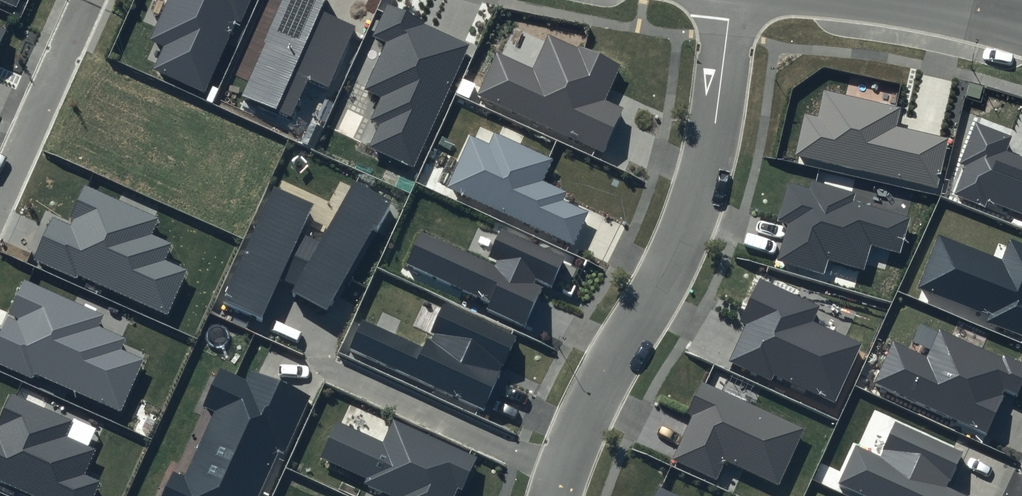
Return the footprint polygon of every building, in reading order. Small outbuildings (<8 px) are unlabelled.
[(149,40),(162,46),(152,69),(206,93),(247,0),(167,0),(149,40)] [(240,96),(290,118),(308,78),(329,87),(356,26),(320,11),(324,0),(282,0),(240,96)] [(423,21),(387,4),(372,37),(386,43),(365,89),(381,96),(370,120),(379,124),(369,147),(413,167),(469,44),(422,23),(423,21)] [(532,67),(496,51),(476,95),(604,152),(623,109),(605,100),(620,65),(547,32),(532,67)] [(824,90),(818,117),(804,114),(795,155),(937,187),(948,137),(896,125),(900,107),(824,90)] [(1007,150),(1012,136),(976,122),(960,163),(965,165),(954,193),(984,205),(986,200),(1021,214),(1021,156),(1007,150)] [(489,145),(470,136),(447,187),(573,244),(588,211),(563,200),(567,191),(544,181),(554,159),(495,133),(489,145)] [(900,254),(911,218),(853,201),(856,192),(812,179),(810,187),(789,181),(778,220),(788,223),(777,260),(825,274),(829,260),(864,271),(871,245),(900,254)] [(314,204),(274,186),(222,302),(263,321),(281,279),(295,285),(291,291),(326,310),(391,200),(355,181),(318,241),(301,233),(314,204)] [(159,217),(85,185),(68,224),(53,217),(34,259),(167,317),(188,271),(165,260),(172,244),(151,235),(159,217)] [(564,257),(502,229),(490,257),(497,260),(495,265),(419,231),(404,263),(490,302),(487,309),(526,326),(543,287),(533,283),(535,277),(551,285),(564,257)] [(918,287),(988,315),(985,323),(1021,337),(1021,243),(1010,238),(1001,260),(938,235),(918,287)] [(759,278),(740,321),(746,324),(729,362),(772,381),(774,375),(835,402),(861,343),(813,321),(819,305),(759,278)] [(25,280),(0,335),(0,365),(33,379),(36,374),(121,412),(144,359),(120,349),(125,338),(99,326),(104,315),(25,280)] [(516,336),(443,302),(423,346),(365,319),(351,350),(482,410),(516,336)] [(939,328),(925,356),(893,342),(874,383),(986,434),(1007,389),(1017,394),(1021,383),(1021,366),(939,328)] [(219,367),(201,406),(212,411),(182,475),(173,471),(162,495),(258,495),(278,452),(284,455),(310,397),(250,370),(246,379),(219,367)] [(805,428),(702,381),(686,414),(692,417),(673,459),(717,480),(726,461),(779,485),(805,428)] [(11,394),(0,419),(0,482),(30,495),(98,495),(104,483),(84,474),(95,450),(64,436),(71,421),(11,394)] [(393,419),(382,443),(336,422),(321,456),(367,477),(365,482),(396,495),(455,495),(458,489),(462,491),(477,457),(393,419)] [(880,456),(855,444),(836,484),(863,495),(969,495),(947,486),(963,452),(896,422),(880,456)] [(659,486),(654,495),(682,495),(659,486)]
